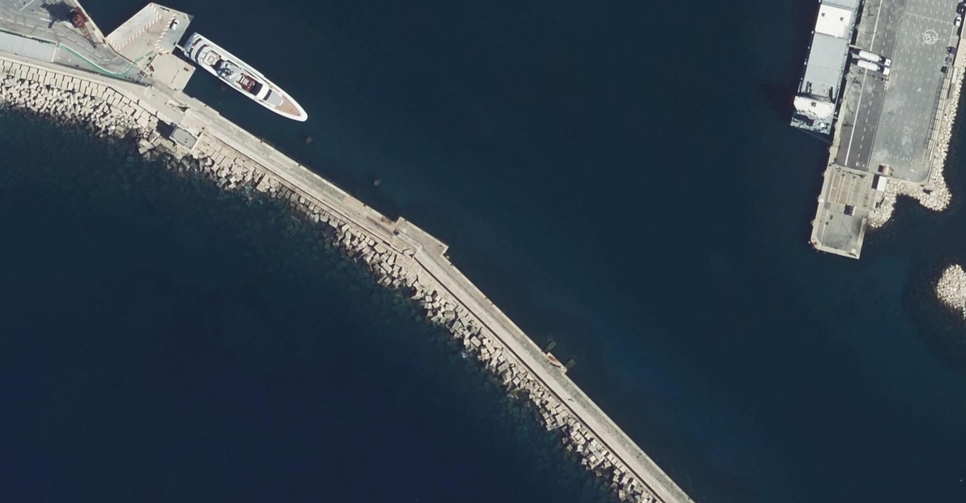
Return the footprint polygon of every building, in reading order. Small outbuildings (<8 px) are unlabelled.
[(182,123),(179,128),(175,134),(195,146),(201,137),(202,135),(182,123)] [(886,192),(890,177),(882,175),(879,190),(886,192)]
